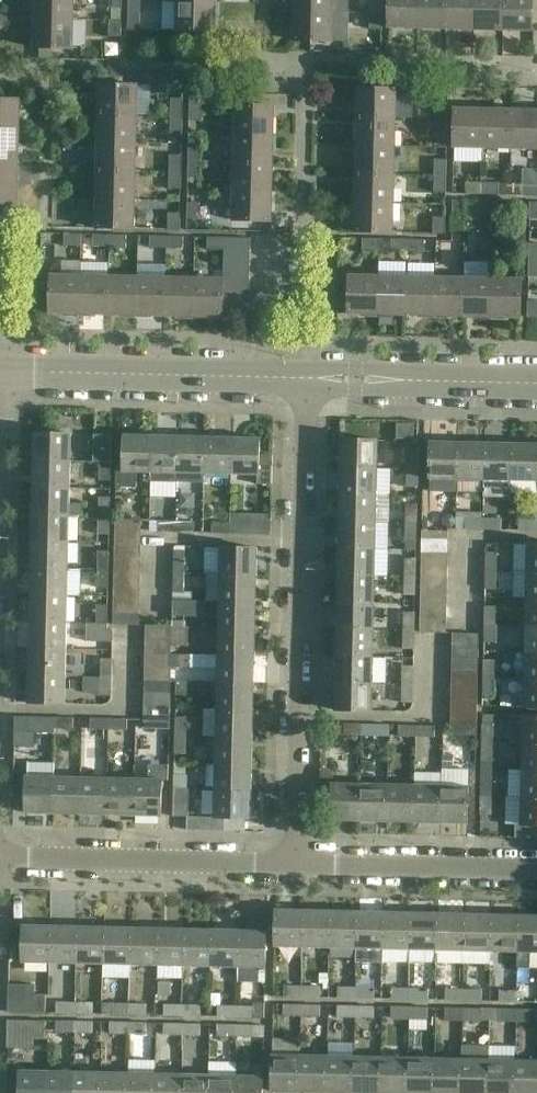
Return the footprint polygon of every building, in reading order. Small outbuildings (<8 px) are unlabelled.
[(36,2),(37,2),(37,19),(74,20),(74,0),(36,0),(36,2)] [(110,8),(122,8),(122,0),(110,0),(110,8)] [(296,11),(333,13),(333,0),(296,0),(296,11)] [(389,5),(389,27),(401,28),(401,26),(417,26),(418,0),(389,0),(389,5)] [(417,26),(435,27),(435,28),(445,29),(447,0),(418,0),(417,26)] [(445,29),(458,29),(458,28),(474,28),(475,0),(447,0),(445,29)] [(474,28),(491,28),(491,30),(503,30),(504,0),(475,0),(474,28)] [(503,30),(515,30),(515,29),(532,29),(533,0),(504,0),(503,30)] [(214,3),(177,2),(177,31),(215,32),(215,19),(214,19),(214,3)] [(333,13),(296,11),(295,28),(294,28),(294,40),(332,41),(333,13)] [(141,13),(129,13),(129,30),(141,30),(141,13)] [(370,30),(382,30),(383,14),(370,13),(370,30)] [(74,20),(37,19),(36,35),(35,35),(35,48),(73,48),(74,20)] [(109,37),(122,37),(122,21),(110,20),(109,37)] [(99,101),(99,115),(137,116),(138,85),(101,84),(101,101),(99,101)] [(396,88),(359,88),(359,105),(358,105),(357,117),(396,117),(396,88)] [(18,130),(19,112),(20,112),(21,99),(0,99),(0,129),(18,130)] [(171,100),(171,116),(182,117),(183,100),(171,100)] [(439,101),(439,118),(448,118),(449,101),(439,101)] [(202,104),(190,104),(189,121),(201,121),(202,104)] [(236,105),(236,126),(236,133),(272,134),(273,118),(274,118),(274,105),(236,105)] [(468,109),(455,108),(454,147),(483,147),(484,110),(467,110),(468,109)] [(501,111),(484,110),(483,147),(512,148),(512,110),(501,109),(501,111)] [(512,110),(512,148),(536,148),(536,112),(524,111),(524,110),(512,110)] [(137,116),(99,115),(99,125),(100,125),(100,143),(136,144),(137,116)] [(182,117),(171,116),(171,132),(182,132),(182,117)] [(396,117),(357,117),(357,129),(359,129),(358,145),(395,146),(396,117)] [(448,118),(439,118),(438,135),(447,135),(448,118)] [(0,129),(0,158),(19,158),(19,145),(18,145),(18,130),(0,129)] [(189,133),(189,160),(201,161),(202,133),(189,133)] [(272,134),(236,133),(235,161),(273,162),(273,151),(272,151),(272,134)] [(136,144),(100,143),(99,158),(98,158),(98,172),(136,173),(136,144)] [(395,146),(358,145),(358,162),(356,162),(356,174),(395,175),(395,146)] [(169,155),(169,173),(181,174),(181,155),(169,155)] [(0,158),(0,185),(17,186),(17,169),(19,169),(19,158),(0,158)] [(436,159),(435,176),(447,176),(447,159),(436,159)] [(201,161),(189,160),(189,178),(201,178),(201,161)] [(273,162),(235,161),(234,189),(271,190),(271,175),(273,175),(273,162)] [(136,173),(98,172),(97,182),(99,182),(98,199),(135,200),(136,173)] [(181,174),(169,173),(169,189),(181,189),(181,174)] [(395,175),(356,174),(356,186),(357,186),(357,202),(394,204),(395,175)] [(447,176),(435,176),(435,192),(447,192),(447,176)] [(467,182),(466,194),(483,195),(483,183),(467,182)] [(500,183),(483,183),(483,195),(499,195),(500,183)] [(523,183),(523,196),(536,196),(536,184),(523,183)] [(0,185),(0,215),(18,215),(18,202),(17,202),(17,186),(0,185)] [(271,190),(234,189),(233,220),(272,221),(272,208),(271,208),(271,190)] [(135,200),(98,199),(98,215),(97,215),(96,228),(118,229),(135,229),(135,200)] [(465,217),(465,201),(453,200),(453,217),(465,217)] [(478,213),(495,213),(495,201),(479,201),(478,213)] [(512,202),(495,201),(495,213),(511,214),(512,202)] [(188,219),(200,219),(200,202),(188,202),(188,219)] [(394,204),(357,202),(357,219),(355,219),(355,232),(393,233),(394,204)] [(168,213),(168,230),(180,230),(180,213),(168,213)] [(434,233),(446,234),(446,217),(434,217),(434,233)] [(81,234),(65,234),(64,245),(81,246),(81,234)] [(110,235),(93,235),(93,246),(110,246),(110,235)] [(127,235),(110,235),(110,246),(127,247),(127,235)] [(168,236),(151,236),(151,247),(168,248),(168,236)] [(185,237),(168,236),(168,248),(185,248),(185,237)] [(225,238),(207,237),(207,248),(224,249),(225,238)] [(225,238),(224,249),(224,251),(251,252),(251,238),(225,238)] [(363,250),(380,251),(380,239),(363,238),(363,250)] [(392,251),(408,251),(408,239),(392,239),(392,251)] [(425,240),(408,239),(408,251),(425,252),(425,240)] [(529,244),(529,261),(536,261),(536,245),(529,244)] [(251,252),(224,251),(224,264),(251,264),(251,252)] [(529,261),(528,277),(536,277),(536,261),(529,261)] [(251,264),(224,264),(224,276),(250,277),(251,264)] [(63,312),(80,312),(80,276),(52,275),(51,313),(63,313),(63,312)] [(361,312),(378,313),(379,276),(350,275),(349,314),(361,314),(361,312)] [(109,276),(80,276),(80,312),(96,313),(96,314),(109,315),(109,276)] [(138,277),(109,276),(109,315),(120,315),(120,313),(137,314),(138,277)] [(224,276),(224,278),(223,290),(250,291),(250,277),(224,276)] [(407,276),(379,276),(378,313),(395,314),(395,315),(406,315),(407,276)] [(435,277),(407,276),(406,315),(418,315),(418,314),(434,314),(435,277)] [(167,277),(138,277),(137,314),(153,314),(153,316),(166,316),(167,277)] [(195,278),(167,277),(166,316),(177,316),(177,315),(194,315),(195,278)] [(464,278),(435,277),(434,314),(452,314),(451,316),(463,316),(464,278)] [(224,278),(195,278),(194,315),(210,316),(210,317),(223,317),(223,303),(223,290),(224,278)] [(494,278),(464,278),(463,316),(475,316),(475,315),(493,315),(494,278)] [(522,279),(494,278),(493,315),(508,316),(509,317),(521,317),(522,279)] [(250,291),(223,290),(223,303),(250,304),(250,291)] [(528,301),(527,318),(536,318),(536,301),(528,301)] [(250,304),(223,303),(223,317),(249,318),(250,304)] [(35,433),(34,462),(71,462),(72,433),(35,433)] [(152,435),(124,435),(124,471),(117,471),(116,487),(135,488),(136,472),(151,473),(152,435)] [(179,436),(152,435),(151,473),(151,481),(177,482),(179,436)] [(93,463),(99,463),(110,463),(111,436),(93,436),(93,463)] [(205,437),(179,436),(177,482),(205,483),(205,474),(204,474),(205,437)] [(232,437),(205,437),(204,474),(205,474),(231,474),(232,437)] [(260,438),(232,437),(231,474),(258,475),(258,484),(271,484),(271,485),(272,485),(273,455),(272,455),(272,456),(260,455),(260,438)] [(341,440),(341,468),(378,469),(378,440),(341,440)] [(430,478),(458,479),(459,442),(431,442),(430,478)] [(485,443),(459,442),(458,479),(485,480),(485,443)] [(512,443),(485,443),(485,480),(511,480),(512,443)] [(512,443),(511,480),(536,481),(536,444),(512,443)] [(408,450),(407,470),(418,470),(419,451),(408,450)] [(71,462),(34,462),(33,488),(71,489),(71,462)] [(110,463),(99,463),(98,481),(110,482),(110,463)] [(378,469),(341,468),(340,495),(377,496),(378,469)] [(418,470),(407,470),(407,487),(418,487),(418,470)] [(418,514),(473,519),(474,503),(446,501),(447,480),(421,478),(418,514)] [(71,489),(33,488),(33,515),(70,516),(70,515),(84,516),(84,504),(70,504),(71,489)] [(377,496),(340,495),(339,522),(376,523),(377,496)] [(98,498),(98,517),(109,517),(109,498),(98,498)] [(407,504),(406,523),(417,523),(418,504),(407,504)] [(70,516),(33,515),(32,542),(69,542),(70,516)] [(244,515),(231,515),(230,523),(230,534),(247,534),(249,534),(271,534),(272,518),(244,518),(244,515)] [(109,517),(98,517),(98,536),(109,537),(109,517)] [(465,529),(484,529),(484,519),(465,519),(465,529)] [(502,520),(484,519),(484,529),(501,529),(502,520)] [(536,530),(536,526),(536,520),(520,520),(520,530),(536,530)] [(144,522),(116,521),(115,545),(143,546),(144,522)] [(159,532),(176,533),(176,522),(159,522),(159,532)] [(196,522),(176,522),(176,533),(196,533),(196,522)] [(376,523),(339,522),(339,549),(376,549),(376,523)] [(212,523),(212,533),(230,534),(230,523),(212,523)] [(417,523),(406,523),(406,541),(417,541),(417,523)] [(449,531),(422,531),(422,539),(449,539),(449,531)] [(449,539),(422,539),(422,552),(448,553),(449,539)] [(69,542),(32,542),(31,569),(69,570),(69,542)] [(527,544),(527,571),(536,571),(536,544),(527,544)] [(143,546),(115,545),(115,558),(143,559),(143,546)] [(221,547),(220,575),(257,576),(258,548),(221,547)] [(376,549),(339,549),(338,576),(375,576),(376,549)] [(186,552),(175,551),(174,574),(185,574),(186,552)] [(108,552),(97,552),(97,570),(108,571),(108,552)] [(448,553),(422,552),(422,565),(448,566),(448,553)] [(497,552),(486,552),(486,570),(497,571),(497,552)] [(143,559),(115,558),(114,572),(142,572),(143,559)] [(405,558),(405,577),(416,577),(416,558),(405,558)] [(448,566),(422,565),(421,579),(448,579),(448,566)] [(69,570),(31,569),(31,594),(68,595),(69,570)] [(108,571),(97,570),(96,589),(107,589),(108,571)] [(497,571),(486,570),(485,589),(496,589),(497,571)] [(527,571),(526,598),(536,599),(536,571),(527,571)] [(142,572),(114,572),(114,585),(142,586),(142,572)] [(185,574),(174,574),(174,592),(185,593),(185,574)] [(257,576),(220,575),(219,603),(256,604),(257,576)] [(375,576),(338,576),(337,602),(375,603),(375,576)] [(416,577),(405,577),(405,595),(416,595),(416,577)] [(448,579),(421,579),(421,592),(447,593),(448,579)] [(142,586),(114,585),(114,598),(141,599),(142,586)] [(185,593),(174,592),(174,602),(193,602),(193,601),(193,593),(185,593)] [(447,593),(421,592),(421,605),(447,606),(447,593)] [(68,595),(31,594),(30,622),(68,623),(68,595)] [(141,599),(114,598),(113,611),(141,612),(141,599)] [(526,598),(526,626),(536,626),(536,599),(526,598)] [(207,601),(193,601),(193,602),(174,602),(173,616),(206,617),(207,601)] [(375,603),(337,602),(337,629),(374,630),(375,603)] [(256,604),(219,603),(219,629),(256,630),(256,604)] [(98,605),(97,623),(109,624),(109,605),(98,605)] [(447,606),(421,605),(421,619),(447,619),(447,606)] [(485,606),(485,624),(496,625),(496,606),(485,606)] [(141,612),(113,611),(113,625),(141,626),(141,612)] [(404,612),(404,630),(415,630),(415,612),(404,612)] [(447,619),(421,619),(420,632),(447,633),(447,619)] [(68,623),(30,622),(30,649),(67,649),(68,623)] [(86,642),(96,642),(114,643),(114,630),(109,630),(109,624),(97,623),(86,623),(86,642)] [(496,625),(485,624),(484,643),(496,643),(496,625)] [(147,626),(147,638),(173,639),(173,628),(173,626),(147,626)] [(526,626),(525,652),(536,652),(536,626),(526,626)] [(189,628),(173,628),(173,639),(147,638),(147,652),(172,653),(173,646),(189,646),(189,628)] [(256,630),(219,629),(218,656),(255,657),(256,630)] [(374,630),(337,629),(336,656),(373,657),(374,630)] [(415,630),(404,630),(403,649),(414,649),(415,630)] [(453,633),(452,646),(479,647),(479,633),(453,633)] [(479,647),(452,646),(452,660),(478,660),(479,647)] [(67,649),(30,649),(29,676),(66,676),(67,649)] [(172,653),(147,652),(146,666),(172,667),(191,667),(191,655),(172,655),(172,653)] [(525,652),(524,678),(536,678),(536,652),(525,652)] [(255,657),(218,656),(217,683),(255,684),(255,657)] [(373,657),(336,656),(336,682),(373,683),(373,657)] [(113,661),(101,660),(100,677),(112,678),(113,661)] [(478,660),(452,660),(452,673),(478,674),(478,660)] [(484,660),(484,678),(495,679),(495,660),(484,660)] [(172,667),(146,666),(146,679),(172,680),(172,667)] [(403,666),(403,684),(414,684),(414,666),(403,666)] [(478,674),(452,673),(452,686),(478,687),(478,674)] [(66,676),(29,676),(28,703),(66,704),(66,676)] [(112,678),(100,677),(100,696),(112,697),(112,678)] [(495,679),(484,678),(484,697),(495,697),(495,679)] [(524,678),(524,707),(536,707),(536,678),(524,678)] [(172,680),(146,679),(146,692),(172,692),(172,682),(172,680)] [(189,683),(172,682),(172,692),(171,700),(189,701),(189,683)] [(373,683),(336,682),(335,710),(372,711),(373,683)] [(255,684),(217,683),(217,710),(254,711),(255,684)] [(414,684),(403,684),(402,702),(413,703),(414,684)] [(478,687),(452,686),(451,700),(478,700),(478,687)] [(172,692),(146,692),(145,705),(171,706),(171,700),(172,692)] [(478,700),(451,700),(451,713),(477,714),(478,700)] [(82,705),(81,715),(128,718),(129,708),(82,705)] [(171,706),(145,705),(145,729),(171,730),(171,706)] [(254,711),(217,710),(216,736),(253,737),(254,711)] [(477,714),(451,713),(451,726),(477,727),(477,714)] [(56,717),(38,717),(15,716),(15,732),(56,733),(56,729),(56,717)] [(523,743),(536,743),(536,716),(524,716),(523,743)] [(74,718),(56,717),(56,729),(74,730),(74,718)] [(177,717),(177,735),(188,736),(188,718),(177,717)] [(91,729),(109,730),(110,719),(91,718),(91,729)] [(127,719),(110,719),(109,730),(127,730),(127,719)] [(344,735),(362,735),(362,724),(344,724),(344,735)] [(381,725),(362,724),(362,735),(380,736),(381,725)] [(399,736),(417,737),(417,725),(399,725),(399,736)] [(436,726),(417,725),(417,737),(435,737),(436,726)] [(484,725),(483,742),(493,742),(493,725),(484,725)] [(477,727),(451,726),(451,734),(477,735),(477,727)] [(188,736),(177,735),(176,753),(187,754),(188,736)] [(253,737),(216,736),(216,763),(253,764),(253,737)] [(493,742),(483,742),(483,760),(492,760),(493,742)] [(523,743),(522,770),(536,770),(536,743),(523,743)] [(15,760),(42,759),(42,750),(15,751),(15,760)] [(28,762),(28,776),(27,776),(26,813),(54,814),(55,776),(55,762),(28,762)] [(253,764),(216,763),(215,790),(252,791),(253,764)] [(522,770),(522,796),(536,796),(536,770),(522,770)] [(188,774),(176,774),(176,789),(188,789),(188,774)] [(55,776),(54,814),(81,814),(82,777),(55,776)] [(108,778),(82,777),(81,814),(107,815),(108,778)] [(135,778),(108,778),(107,815),(134,815),(135,778)] [(162,779),(135,778),(134,815),(162,816),(162,779)] [(492,778),(483,778),(483,796),(492,796),(492,778)] [(361,784),(320,783),(319,807),(333,807),(332,820),(360,821),(361,784)] [(388,784),(361,784),(360,821),(387,822),(388,784)] [(414,785),(388,784),(387,822),(414,822),(414,785)] [(441,786),(414,785),(414,822),(440,823),(441,786)] [(469,786),(441,786),(440,823),(468,823),(469,786)] [(176,789),(174,789),(173,817),(190,817),(190,789),(188,789),(176,789)] [(252,791),(215,790),(214,817),(224,818),(224,831),(245,831),(245,818),(251,818),(252,791)] [(492,796),(483,796),(482,814),(492,814),(492,796)] [(522,796),(521,824),(516,824),(515,837),(536,838),(536,796),(522,796)] [(275,946),(297,947),(303,947),(304,910),(276,909),(275,946)] [(331,910),(304,910),(303,947),(330,948),(331,910)] [(357,911),(331,910),(330,948),(357,948),(357,911)] [(384,912),(357,911),(357,948),(383,949),(384,912)] [(411,912),(384,912),(383,949),(410,949),(411,912)] [(438,913),(411,912),(410,949),(437,950),(438,913)] [(465,913),(438,913),(437,950),(464,951),(465,913)] [(492,914),(465,913),(464,951),(491,951),(492,914)] [(519,915),(492,914),(491,951),(518,952),(519,915)] [(519,915),(518,952),(518,967),(531,968),(532,952),(536,952),(536,915),(519,915)] [(23,962),(51,963),(52,925),(24,925),(23,962)] [(78,926),(52,925),(51,963),(77,963),(78,926)] [(104,927),(78,926),(77,963),(104,964),(104,927)] [(131,927),(104,927),(104,964),(131,965),(131,927)] [(159,928),(131,927),(131,965),(158,965),(159,928)] [(185,929),(159,928),(158,965),(185,966),(185,929)] [(212,929),(185,929),(185,966),(212,966),(212,929)] [(239,930),(212,929),(212,966),(238,967),(239,930)] [(267,930),(239,930),(238,967),(266,968),(267,930)] [(35,985),(9,984),(9,998),(34,999),(34,992),(35,985)] [(284,996),(303,997),(303,986),(284,985),(284,996)] [(321,986),(303,986),(303,997),(321,997),(321,986)] [(338,998),(357,998),(357,987),(338,986),(338,998)] [(375,987),(357,987),(357,998),(375,998),(375,987)] [(392,999),(410,999),(410,988),(392,988),(392,999)] [(429,988),(410,988),(410,999),(428,1000),(429,988)] [(446,1000),(464,1000),(464,989),(446,989),(446,1000)] [(483,990),(464,989),(464,1000),(482,1001),(483,990)] [(499,1001),(518,1002),(518,990),(500,990),(499,1001)] [(536,991),(518,990),(518,1002),(536,1002),(536,991)] [(34,992),(34,999),(34,1013),(46,1013),(46,993),(34,992)] [(34,999),(9,998),(9,1012),(34,1013),(34,999)] [(76,1002),(57,1002),(56,1012),(75,1012),(76,1002)] [(93,1002),(76,1002),(75,1012),(93,1013),(93,1002)] [(103,1013),(130,1013),(130,1003),(103,1002),(103,1013)] [(149,1004),(130,1003),(130,1013),(148,1014),(149,1004)] [(184,1004),(165,1004),(165,1014),(184,1015),(184,1004)] [(202,1004),(184,1004),(184,1015),(202,1015),(202,1004)] [(219,1015),(237,1016),(238,1005),(219,1004),(219,1015)] [(283,1016),(302,1016),(302,1005),(284,1004),(283,1016)] [(256,1005),(238,1005),(237,1016),(255,1016),(256,1005)] [(320,1005),(302,1005),(302,1016),(320,1016),(320,1005)] [(337,1017),(356,1017),(356,1006),(338,1006),(337,1017)] [(374,1006),(356,1006),(356,1017),(374,1018),(374,1006)] [(391,1018),(410,1018),(410,1007),(391,1007),(391,1018)] [(428,1008),(410,1007),(410,1018),(428,1019),(428,1008)] [(445,1019),(463,1019),(464,1008),(445,1008),(445,1019)] [(482,1009),(464,1008),(463,1019),(482,1020),(482,1009)] [(499,1020),(517,1021),(518,1009),(499,1009),(499,1020)] [(536,1010),(518,1009),(517,1021),(536,1021),(536,1010)] [(34,1021),(8,1020),(8,1034),(33,1034),(34,1021)] [(56,1030),(75,1030),(75,1020),(56,1020),(56,1030)] [(93,1021),(75,1020),(75,1030),(93,1031),(93,1021)] [(46,1022),(34,1021),(33,1034),(33,1038),(45,1038),(46,1022)] [(130,1022),(112,1022),(112,1031),(130,1031),(130,1022)] [(148,1022),(130,1022),(130,1031),(148,1032),(148,1022)] [(164,1032),(184,1033),(184,1023),(165,1023),(164,1032)] [(202,1024),(184,1023),(184,1033),(202,1033),(202,1024)] [(219,1033),(237,1034),(237,1025),(219,1024),(219,1033)] [(255,1025),(237,1025),(237,1034),(255,1034),(255,1025)] [(33,1034),(8,1034),(8,1048),(33,1048),(33,1038),(33,1034)] [(272,1091),(300,1092),(301,1055),(273,1054),(272,1091)] [(327,1055),(301,1055),(300,1092),(327,1092),(327,1055)] [(327,1055),(327,1092),(345,1092),(353,1092),(354,1056),(327,1055)] [(354,1056),(353,1092),(380,1092),(381,1056),(354,1056)] [(381,1056),(380,1092),(407,1092),(408,1057),(381,1056)] [(408,1057),(407,1092),(434,1092),(435,1058),(408,1057)] [(435,1058),(434,1092),(461,1092),(462,1058),(435,1058)] [(462,1058),(461,1092),(488,1092),(489,1059),(462,1058)] [(489,1059),(488,1092),(515,1092),(515,1059),(489,1059)] [(515,1059),(515,1092),(536,1092),(536,1060),(515,1059)] [(48,1071),(20,1070),(20,1092),(48,1092),(48,1071)] [(48,1071),(48,1092),(75,1092),(75,1071),(48,1071)] [(75,1071),(75,1092),(102,1092),(103,1072),(75,1071)] [(103,1072),(102,1092),(129,1092),(129,1073),(103,1072)] [(129,1073),(129,1092),(157,1092),(157,1073),(129,1073)] [(157,1073),(157,1092),(183,1092),(183,1074),(157,1073)] [(183,1074),(183,1092),(210,1092),(210,1074),(183,1074)] [(210,1074),(210,1092),(236,1092),(237,1075),(210,1074)] [(237,1075),(236,1092),(263,1092),(263,1076),(237,1075)]
